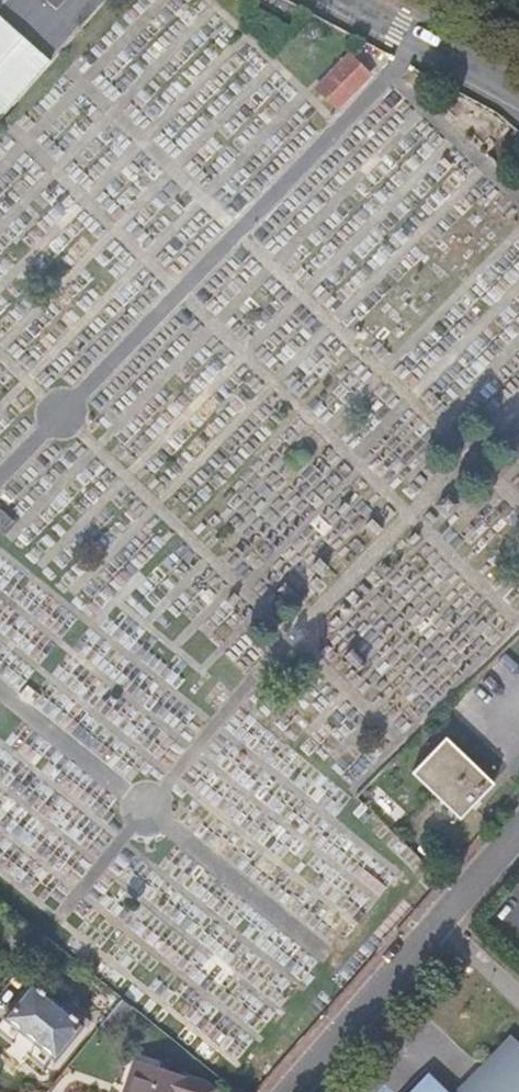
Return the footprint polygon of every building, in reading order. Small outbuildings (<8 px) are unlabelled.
[(100,0),(0,0),(0,114),(100,0)] [(338,61),(309,98),(336,119),(348,104),(337,95),(353,74),(338,61)] [(337,95),(348,104),(365,82),(353,74),(337,95)] [(518,173),(518,142),(517,141),(502,153),(518,173)] [(492,794),(446,744),(409,779),(457,829),(492,794)] [(40,1078),(79,1032),(30,990),(0,1027),(0,1045),(40,1078)] [(510,1036),(456,1091),(518,1091),(518,1045),(510,1036)] [(138,1068),(129,1091),(205,1091),(138,1068)] [(428,1075),(412,1091),(450,1091),(428,1075)]
